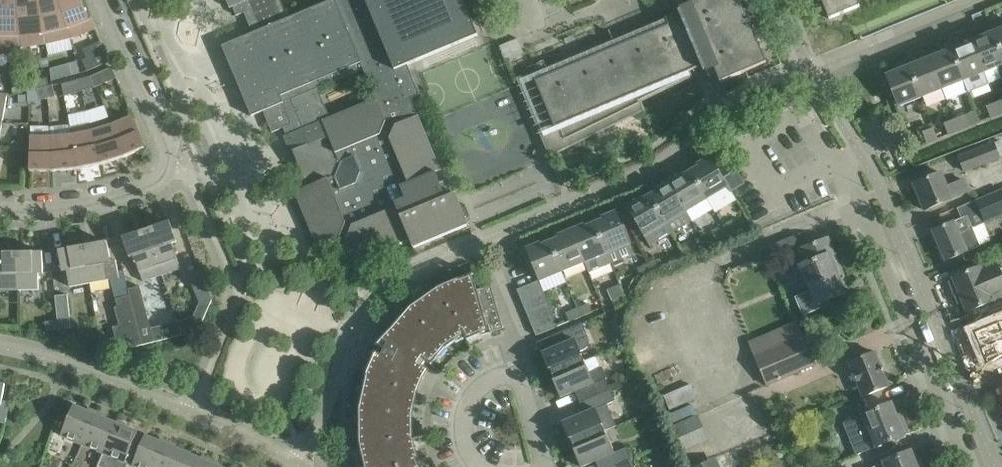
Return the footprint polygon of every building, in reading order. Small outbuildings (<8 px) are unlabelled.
[(18,1),(20,47),(46,44),(38,0),(27,0),(18,1)] [(46,44),(70,37),(59,0),(38,0),(46,44)] [(70,37),(95,28),(90,18),(89,19),(82,0),(59,0),(70,37)] [(330,244),(331,247),(346,253),(348,252),(353,263),(410,239),(413,248),(469,225),(467,219),(456,193),(446,197),(435,172),(441,169),(411,98),(420,94),(407,64),(478,35),(472,20),(486,14),(480,0),(330,0),(285,19),(277,0),(230,0),(236,15),(244,12),(253,32),(222,45),(251,116),(263,111),(272,132),(283,127),(308,186),(295,191),(318,249),(330,244)] [(740,0),(687,0),(686,0),(692,16),(684,19),(681,10),(678,11),(679,11),(613,39),(610,30),(609,30),(612,39),(519,79),(550,155),(643,109),(636,93),(701,66),(703,71),(706,70),(701,58),(709,55),(720,82),(766,62),(749,21),(753,19),(753,18),(749,20),(740,0)] [(829,18),(860,6),(857,0),(821,0),(829,18)] [(20,47),(18,1),(0,1),(0,46),(20,47)] [(1001,54),(1001,26),(1000,22),(991,26),(1001,54)] [(996,66),(1001,81),(1001,54),(991,26),(981,30),(983,36),(972,40),(984,71),(996,66)] [(518,38),(500,45),(506,60),(524,52),(518,38)] [(958,39),(949,43),(963,80),(984,71),(972,40),(960,45),(958,39)] [(942,88),(963,80),(949,43),(939,47),(941,53),(930,57),(942,88)] [(87,70),(109,61),(104,50),(82,59),(87,70)] [(916,56),(906,60),(921,97),(942,88),(930,57),(918,62),(916,56)] [(899,106),(921,97),(906,60),(896,64),(899,70),(886,75),(899,106)] [(77,61),(69,63),(72,74),(80,72),(77,61)] [(94,87),(117,77),(112,66),(89,76),(94,87)] [(86,77),(78,79),(81,90),(89,88),(94,87),(89,76),(86,77)] [(35,80),(37,88),(45,86),(49,85),(47,77),(35,80)] [(21,79),(12,80),(13,94),(21,92),(21,79)] [(70,81),(62,83),(64,95),(73,93),(81,90),(78,79),(70,81)] [(49,85),(45,86),(47,98),(55,96),(53,84),(49,85)] [(37,88),(39,99),(47,98),(45,86),(37,88)] [(1001,113),(997,102),(986,106),(990,117),(1001,113)] [(959,130),(970,126),(965,115),(954,119),(959,130)] [(113,123),(112,124),(124,157),(145,148),(131,116),(113,123)] [(101,164),(124,157),(112,124),(109,118),(91,124),(101,164)] [(959,130),(954,119),(943,123),(948,134),(959,130)] [(91,124),(71,128),(72,134),(77,169),(101,164),(91,124)] [(937,138),(933,128),(922,132),(927,143),(937,138)] [(72,134),(51,136),(53,171),(77,169),(72,134)] [(30,171),(53,171),(51,136),(30,136),(30,151),(30,171)] [(999,157),(993,142),(959,156),(965,171),(999,157)] [(731,191),(744,183),(729,157),(716,165),(710,156),(697,164),(698,166),(690,171),(707,199),(728,186),(731,191)] [(681,173),(668,181),(686,211),(707,199),(690,171),(682,175),(681,173)] [(913,184),(924,210),(969,191),(964,180),(947,187),(941,172),(913,184)] [(657,190),(649,195),(671,232),(692,220),(686,211),(668,181),(656,188),(657,190)] [(976,200),(986,222),(1001,215),(1001,189),(976,200)] [(650,245),(671,232),(649,195),(641,200),(640,198),(626,206),(650,245)] [(594,223),(595,225),(610,262),(633,253),(616,211),(602,217),(603,219),(594,223)] [(933,230),(946,260),(980,246),(967,215),(933,230)] [(156,228),(147,231),(158,265),(162,275),(181,268),(177,258),(172,243),(177,241),(170,221),(155,226),(156,228)] [(735,222),(723,226),(727,235),(738,230),(735,222)] [(595,225),(594,223),(585,226),(584,224),(571,230),(584,262),(588,271),(610,262),(595,225)] [(727,235),(723,226),(712,231),(715,239),(727,235)] [(558,237),(550,241),(562,271),(584,262),(571,230),(557,235),(558,237)] [(138,232),(123,237),(130,257),(134,256),(140,271),(143,282),(162,275),(158,265),(147,231),(138,234),(138,232)] [(800,265),(810,291),(795,296),(802,315),(831,304),(829,300),(846,293),(838,275),(843,273),(828,237),(800,248),(806,263),(800,265)] [(83,248),(90,283),(119,277),(116,260),(111,261),(107,241),(92,244),(92,246),(83,248)] [(526,248),(539,280),(539,281),(562,271),(550,241),(541,245),(540,242),(526,248)] [(685,258),(696,254),(693,245),(681,250),(685,258)] [(70,286),(90,283),(83,248),(74,249),(74,247),(58,250),(62,271),(67,270),(70,286)] [(27,254),(18,254),(19,290),(39,289),(38,273),(43,273),(43,271),(43,251),(27,252),(27,254)] [(19,290),(18,254),(9,255),(9,252),(0,252),(0,290),(19,290)] [(652,272),(664,267),(661,259),(649,264),(652,272)] [(996,262),(981,268),(980,266),(953,278),(953,279),(948,281),(955,298),(960,295),(967,312),(994,300),(994,298),(1001,295),(1001,277),(996,262)] [(652,272),(649,264),(637,268),(640,277),(652,272)] [(490,283),(480,286),(481,288),(477,289),(472,274),(440,287),(411,307),(388,333),(378,346),(367,374),(366,377),(359,408),(359,443),(360,445),(365,466),(415,466),(412,462),(407,438),(406,414),(412,390),(418,375),(423,366),(426,361),(431,365),(439,356),(435,353),(443,345),(446,348),(456,341),(453,338),(462,331),(467,340),(481,334),(479,329),(486,326),(487,328),(488,328),(487,326),(489,325),(491,331),(503,327),(490,283)] [(190,281),(200,304),(212,299),(202,276),(190,281)] [(539,280),(517,289),(522,301),(544,292),(539,281),(539,280)] [(129,295),(136,321),(149,318),(144,299),(140,285),(128,289),(129,295)] [(522,301),(526,312),(549,303),(544,292),(522,301)] [(55,295),(57,320),(58,329),(71,327),(69,307),(67,294),(55,295)] [(142,344),(136,321),(129,295),(115,298),(117,306),(115,307),(119,325),(121,332),(114,333),(119,350),(134,346),(142,344)] [(627,303),(624,295),(612,300),(616,308),(627,303)] [(549,303),(526,312),(531,324),(553,315),(549,303)] [(578,308),(581,317),(593,312),(589,304),(578,308)] [(566,313),(569,321),(581,317),(578,308),(566,313)] [(531,324),(536,335),(555,327),(558,326),(553,315),(531,324)] [(46,330),(58,329),(57,320),(45,321),(46,330)] [(587,334),(582,322),(575,325),(557,333),(562,344),(541,353),(549,370),(550,369),(552,374),(584,361),(575,339),(587,334)] [(988,363),(1001,357),(1001,334),(997,323),(975,332),(988,363)] [(754,355),(754,356),(766,385),(815,364),(803,334),(754,355)] [(849,362),(863,396),(889,386),(875,352),(849,362)] [(581,388),(585,399),(610,389),(606,378),(594,383),(584,361),(552,374),(555,380),(553,380),(560,397),(581,388)] [(5,422),(9,402),(2,400),(5,384),(0,383),(0,421),(5,422)] [(571,439),(573,444),(605,430),(616,426),(607,404),(615,400),(610,389),(585,399),(590,411),(562,422),(569,439),(571,439)] [(898,420),(894,410),(891,403),(872,410),(863,414),(863,415),(844,422),(857,454),(876,446),(876,447),(890,441),(908,433),(902,418),(898,420)] [(83,444),(95,414),(73,405),(61,434),(83,444)] [(83,444),(104,452),(116,423),(95,414),(83,444)] [(98,466),(99,466),(127,466),(129,463),(125,461),(137,432),(116,423),(104,452),(98,466)] [(605,466),(611,466),(631,459),(626,447),(614,452),(605,430),(573,444),(575,449),(574,450),(581,466),(601,458),(605,466)] [(138,466),(157,466),(166,445),(145,436),(133,465),(138,466)] [(187,453),(166,445),(157,466),(182,466),(187,453)] [(874,466),(917,466),(910,451),(892,458),(884,462),(884,463),(874,466)] [(208,462),(187,453),(182,466),(207,466),(208,462)] [(631,459),(611,466),(635,466),(631,459)]
